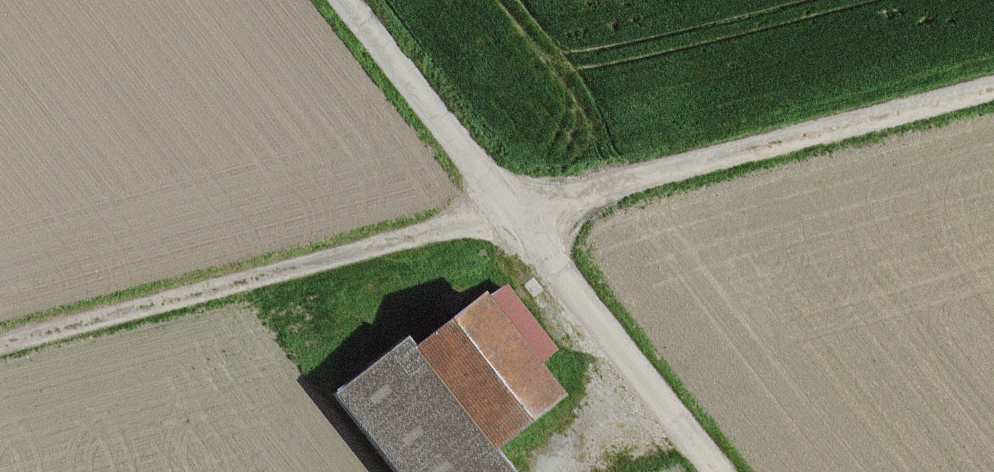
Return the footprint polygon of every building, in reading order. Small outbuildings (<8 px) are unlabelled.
[(475,296),(338,399),(394,471),(504,471),(487,449),(553,399),(475,296)]
